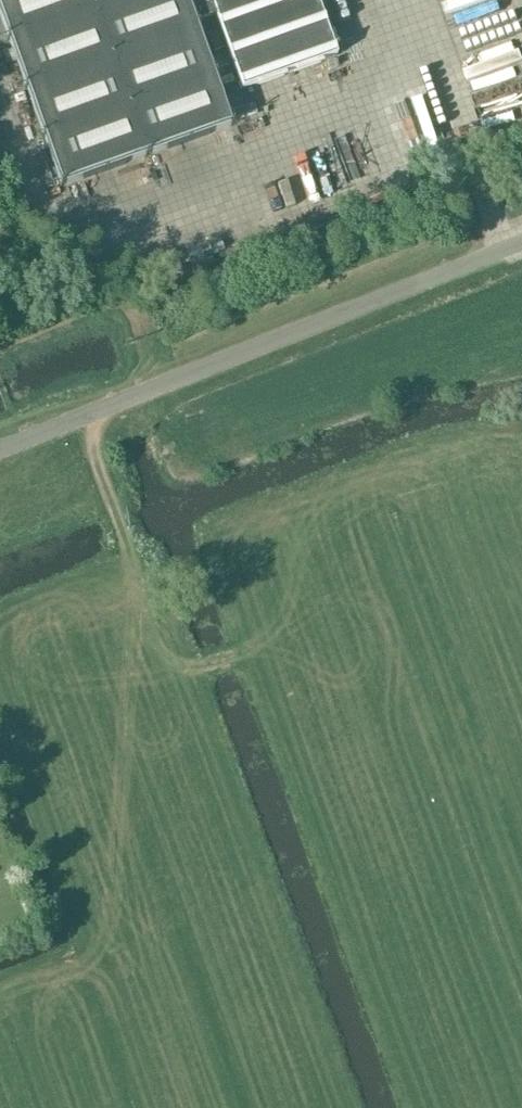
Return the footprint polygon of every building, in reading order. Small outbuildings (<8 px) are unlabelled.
[(230,56),(242,89),(336,56),(316,0),(0,0),(0,13),(60,185),(232,126),(196,20),(215,13),(230,56)] [(218,30),(208,34),(214,50),(224,47),(218,30)]
